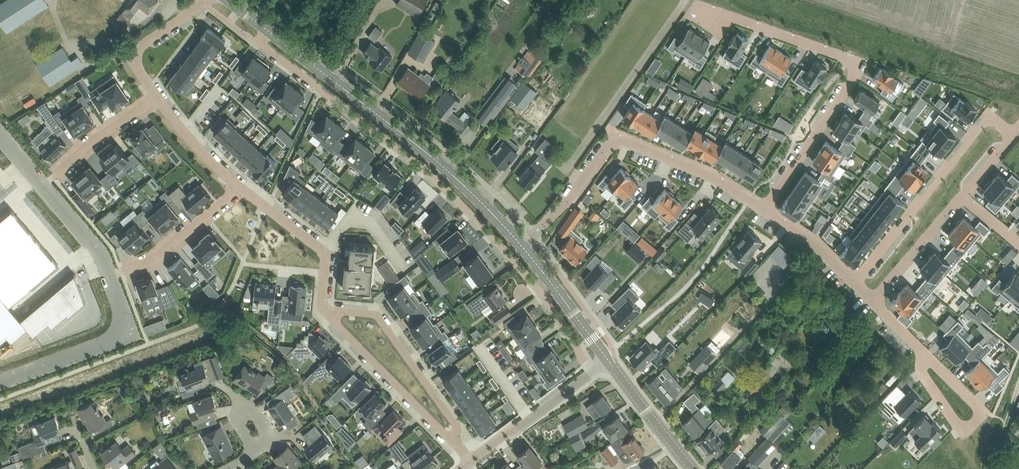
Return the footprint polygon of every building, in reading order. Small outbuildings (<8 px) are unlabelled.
[(0,5),(0,22),(6,32),(48,5),(45,0),(8,0),(0,5)] [(158,0),(157,0),(131,0),(126,7),(121,14),(121,13),(114,23),(122,29),(125,25),(126,26),(130,21),(129,20),(140,6),(148,13),(158,0)] [(397,4),(417,16),(426,0),(399,0),(397,4)] [(376,26),(368,36),(375,41),(382,31),(376,26)] [(208,28),(201,37),(218,50),(225,41),(208,28)] [(675,37),(668,47),(673,51),(675,49),(685,55),(698,35),(688,28),(680,41),(675,37)] [(419,31),(408,52),(424,62),(436,40),(419,31)] [(730,45),(723,56),(739,66),(746,55),(740,51),(748,39),(742,36),(743,34),(739,31),(738,33),(737,33),(736,35),(734,34),(728,43),(730,45)] [(698,35),(685,55),(695,62),(694,64),(699,67),(706,57),(700,53),(708,41),(705,39),(706,37),(701,33),(699,36),(698,35)] [(218,50),(201,37),(202,38),(196,46),(211,57),(217,49),(218,50)] [(371,42),(363,52),(370,58),(370,59),(371,59),(374,62),(373,63),(382,69),(392,56),(379,47),(378,48),(371,42)] [(756,53),(749,64),(755,68),(757,66),(767,72),(780,52),(775,49),(777,47),(772,43),(771,46),(770,45),(762,57),(756,53)] [(189,54),(204,66),(211,57),(196,46),(189,54)] [(63,47),(36,64),(50,85),(83,64),(78,56),(72,60),(71,60),(63,47)] [(527,50),(515,67),(525,75),(538,58),(542,52),(534,47),(530,52),(527,50)] [(780,52),(767,72),(777,79),(776,81),(782,85),(788,74),(783,71),(791,58),(780,52)] [(198,75),(204,66),(189,54),(182,63),(198,75)] [(239,75),(240,73),(248,79),(249,80),(264,61),(258,56),(257,58),(254,56),(246,65),(241,61),(233,71),(239,75)] [(801,68),(794,80),(810,90),(818,78),(820,79),(825,70),(824,69),(825,67),(815,60),(808,72),(801,68)] [(262,92),(269,83),(264,79),(271,69),(268,67),(270,65),(264,61),(249,80),(248,79),(247,81),(262,92)] [(182,63),(176,72),(195,86),(191,83),(198,75),(182,63)] [(650,65),(646,70),(653,75),(656,70),(650,65)] [(877,72),(873,78),(885,86),(881,92),(892,100),(903,84),(891,76),(892,75),(883,69),(882,70),(880,68),(878,67),(875,71),(877,72)] [(404,74),(398,82),(404,87),(405,85),(408,87),(407,89),(419,98),(425,90),(429,85),(428,84),(433,77),(427,72),(425,75),(421,72),(419,76),(408,68),(404,74)] [(176,72),(169,80),(188,95),(195,86),(176,72)] [(92,93),(90,94),(100,109),(110,103),(113,108),(128,98),(112,75),(90,90),(92,93)] [(454,75),(444,87),(447,90),(447,89),(447,90),(457,78),(454,75)] [(505,76),(476,115),(480,118),(481,116),(486,119),(484,121),(488,125),(518,86),(515,84),(516,82),(509,77),(508,78),(505,76)] [(703,76),(695,88),(705,95),(708,90),(713,83),(703,76)] [(681,77),(677,84),(688,91),(692,85),(681,77)] [(920,82),(914,90),(921,95),(926,87),(931,80),(923,77),(923,78),(920,82)] [(82,78),(75,82),(78,86),(82,92),(89,87),(82,78)] [(274,86),(267,96),(281,107),(295,88),(286,80),(278,90),(274,86)] [(524,82),(511,98),(524,108),(537,91),(524,82)] [(295,88),(281,107),(297,119),(304,110),(298,105),(305,95),(295,88)] [(442,96),(437,103),(441,106),(437,111),(445,118),(446,118),(459,128),(459,129),(465,133),(471,126),(473,123),(468,118),(469,116),(464,112),(460,118),(457,115),(456,116),(450,112),(455,106),(460,99),(447,90),(447,89),(447,90),(442,96)] [(861,90),(854,100),(865,107),(862,113),(872,120),(873,121),(880,112),(874,108),(878,102),(861,90)] [(631,92),(623,104),(629,108),(623,117),(634,123),(643,108),(644,108),(647,103),(631,92)] [(946,102),(941,109),(952,118),(957,112),(968,121),(972,115),(974,116),(977,112),(976,111),(974,109),(975,108),(965,100),(964,101),(954,93),(946,102)] [(70,108),(73,112),(84,127),(93,121),(84,108),(90,104),(83,94),(77,98),(79,102),(70,108)] [(921,96),(916,102),(923,107),(928,101),(921,96)] [(52,131),(37,145),(50,159),(66,144),(57,135),(63,129),(60,124),(53,114),(45,101),(37,107),(46,119),(44,120),(52,131)] [(251,102),(247,107),(250,110),(251,111),(255,105),(251,102)] [(74,134),(84,127),(73,112),(70,108),(62,114),(59,110),(53,114),(60,124),(65,121),(74,134)] [(643,108),(634,123),(643,129),(652,114),(644,108),(643,108)] [(846,111),(840,120),(855,131),(859,133),(865,124),(868,126),(872,120),(862,113),(858,119),(846,111)] [(306,129),(321,141),(337,121),(327,113),(319,123),(311,117),(306,129)] [(936,122),(929,131),(933,134),(948,146),(949,145),(950,146),(953,141),(952,140),(955,137),(944,128),(949,121),(939,113),(933,120),(936,122)] [(215,131),(213,133),(222,140),(235,126),(235,127),(237,125),(236,124),(228,117),(226,119),(220,114),(215,120),(220,125),(215,131)] [(652,114),(643,129),(651,134),(661,119),(652,114)] [(661,119),(651,134),(652,135),(653,134),(657,137),(659,133),(664,136),(674,121),(664,114),(661,119)] [(836,126),(833,130),(845,138),(841,144),(851,151),(855,145),(848,141),(855,131),(840,120),(839,122),(838,120),(834,125),(836,126)] [(347,129),(337,121),(321,141),(320,142),(334,154),(336,152),(343,142),(339,139),(347,129)] [(674,121),(664,136),(673,142),(683,127),(674,121)] [(788,121),(783,129),(788,131),(793,124),(788,121)] [(167,141),(156,127),(150,131),(147,126),(143,129),(142,128),(138,131),(137,130),(132,134),(133,135),(131,137),(144,153),(155,144),(158,148),(167,141)] [(235,126),(222,140),(230,148),(243,134),(235,127),(235,126)] [(683,127),(673,142),(681,147),(691,132),(683,127)] [(691,132),(681,147),(682,148),(683,146),(687,149),(689,145),(694,149),(704,133),(703,133),(694,127),(691,132)] [(704,133),(694,149),(704,155),(714,139),(714,140),(717,136),(706,129),(703,133),(704,133)] [(496,150),(491,156),(505,167),(510,161),(512,158),(518,151),(517,150),(520,147),(507,136),(503,133),(492,146),(496,150)] [(520,133),(515,138),(525,149),(531,144),(520,133)] [(243,134),(230,148),(238,155),(251,141),(243,134)] [(922,140),(916,148),(926,156),(932,149),(941,155),(948,146),(933,134),(926,143),(922,140)] [(350,163),(366,144),(356,136),(348,146),(343,142),(336,152),(350,163)] [(291,147),(294,139),(292,137),(286,143),(290,147),(291,147)] [(714,139),(704,155),(713,161),(713,160),(722,145),(714,140),(714,139)] [(251,141),(238,155),(246,162),(259,148),(251,141)] [(526,170),(519,178),(531,187),(537,180),(541,175),(551,163),(548,160),(555,151),(543,141),(535,150),(539,154),(529,166),(526,170)] [(722,145),(713,160),(717,163),(719,159),(724,162),(734,147),(724,141),(722,145)] [(826,141),(819,151),(838,164),(845,154),(848,156),(851,151),(841,144),(837,149),(826,141)] [(117,144),(109,151),(120,165),(123,169),(132,162),(135,166),(141,161),(133,152),(127,156),(117,144)] [(350,163),(365,175),(373,166),(368,161),(376,151),(366,144),(350,163)] [(734,147),(724,162),(734,168),(744,153),(734,147)] [(259,148),(246,162),(253,169),(252,170),(253,170),(267,154),(266,155),(259,148)] [(916,148),(902,165),(921,180),(922,179),(923,180),(926,176),(925,175),(928,171),(920,164),(926,156),(916,148)] [(816,156),(813,160),(824,168),(821,173),(831,181),(835,175),(832,173),(838,164),(819,151),(819,152),(817,150),(814,155),(816,156)] [(112,172),(120,165),(109,151),(100,158),(111,170),(105,175),(112,184),(118,179),(112,172)] [(744,153),(734,168),(742,174),(752,158),(744,153)] [(267,154),(253,170),(261,178),(276,162),(267,154)] [(318,158),(314,164),(321,168),(324,163),(318,158)] [(752,158),(742,174),(753,181),(763,165),(752,158)] [(374,175),(390,188),(401,175),(395,171),(396,169),(391,166),(390,167),(384,162),(374,175)] [(290,164),(283,179),(290,184),(298,175),(301,172),(290,164)] [(902,165),(888,183),(899,191),(905,183),(913,190),(921,180),(902,165)] [(90,167),(81,174),(93,188),(95,191),(103,183),(107,188),(112,184),(105,175),(100,179),(90,167)] [(606,174),(597,184),(603,189),(605,186),(614,194),(617,190),(630,176),(629,174),(630,173),(626,169),(624,171),(621,168),(611,178),(606,174)] [(805,172),(799,181),(817,193),(824,184),(828,186),(831,181),(821,173),(817,179),(805,172)] [(991,181),(1009,197),(1018,185),(1018,179),(1012,173),(1006,179),(998,172),(991,181)] [(79,190),(72,196),(83,209),(89,204),(86,201),(96,192),(95,191),(93,188),(81,174),(73,182),(79,190)] [(303,185),(304,186),(307,182),(298,175),(290,184),(283,194),(292,200),(303,185)] [(630,176),(617,190),(625,198),(620,204),(625,209),(634,199),(629,194),(639,183),(630,176)] [(799,181),(793,190),(811,202),(817,193),(799,181)] [(986,187),(983,190),(991,197),(985,204),(996,212),(1009,197),(991,181),(990,183),(988,182),(985,186),(986,187)] [(885,189),(878,197),(896,211),(903,202),(895,196),(899,191),(888,183),(884,188),(885,189)] [(199,184),(191,191),(187,195),(179,186),(168,194),(173,200),(173,199),(181,208),(187,203),(193,211),(201,204),(210,197),(199,184)] [(300,207),(312,192),(304,186),(303,185),(292,200),(300,207)] [(425,196),(415,187),(406,196),(400,190),(390,203),(396,208),(399,204),(408,213),(425,196)] [(651,195),(642,205),(647,210),(655,217),(658,214),(661,210),(674,196),(673,195),(674,194),(670,190),(669,192),(665,188),(656,199),(651,195)] [(793,190),(787,199),(801,209),(805,211),(811,202),(793,190)] [(155,206),(169,223),(178,216),(168,204),(173,200),(168,194),(165,191),(160,195),(163,199),(155,206)] [(300,207),(309,214),(321,198),(312,192),(300,207)] [(130,195),(125,199),(131,205),(135,201),(130,195)] [(661,210),(658,214),(666,222),(664,225),(670,230),(679,219),(673,215),(683,204),(674,196),(661,210)] [(878,197),(872,205),(890,219),(896,211),(878,197)] [(309,214),(318,220),(329,205),(321,198),(309,214)] [(380,199),(375,205),(381,210),(386,204),(380,199)] [(787,199),(780,208),(798,221),(805,211),(801,209),(787,199)] [(338,212),(329,205),(318,220),(327,227),(338,212)] [(872,205),(867,212),(884,226),(890,219),(872,205)] [(169,223),(155,206),(146,213),(144,210),(138,214),(145,223),(150,219),(161,231),(169,223)] [(694,211),(677,231),(681,235),(686,229),(693,235),(697,230),(703,236),(721,215),(710,206),(700,217),(694,211)] [(423,223),(433,232),(448,217),(437,207),(430,214),(425,209),(414,221),(420,226),(423,223)] [(0,221),(0,295),(10,307),(59,265),(13,210),(0,221)] [(111,211),(106,215),(111,221),(116,216),(111,211)] [(867,212),(861,220),(878,234),(884,226),(867,212)] [(821,213),(817,219),(820,221),(823,223),(827,217),(821,213)] [(145,223),(138,214),(124,226),(139,243),(147,236),(140,227),(145,223)] [(571,214),(558,231),(566,237),(567,235),(569,237),(559,248),(576,263),(587,250),(579,243),(582,239),(571,229),(578,219),(571,214)] [(394,223),(401,233),(412,225),(405,216),(394,223)] [(959,219),(955,224),(957,225),(956,226),(974,241),(981,233),(984,235),(990,228),(980,219),(974,226),(963,217),(960,220),(959,219)] [(861,220),(855,227),(872,241),(878,234),(861,220)] [(139,243),(124,226),(111,237),(118,245),(123,241),(130,249),(139,243)] [(956,226),(948,235),(956,242),(950,249),(960,258),(974,241),(956,226)] [(451,233),(447,227),(434,239),(438,244),(440,242),(450,254),(468,240),(458,227),(451,233)] [(855,227),(848,235),(852,238),(867,249),(872,241),(855,227)] [(749,230),(732,249),(740,256),(736,260),(743,265),(740,269),(748,276),(759,264),(751,257),(750,258),(748,256),(762,241),(749,230)] [(203,239),(193,247),(202,258),(195,264),(206,278),(213,273),(208,267),(225,252),(209,232),(202,238),(203,239)] [(405,232),(401,236),(405,240),(409,236),(405,232)] [(847,244),(846,245),(861,257),(861,256),(867,249),(852,238),(847,244)] [(413,248),(409,251),(414,256),(420,251),(427,245),(422,239),(417,244),(417,248),(413,248)] [(633,243),(627,249),(639,260),(645,253),(633,243)] [(649,244),(644,250),(652,256),(652,255),(657,250),(649,244)] [(343,288),(370,290),(373,266),(372,266),(373,261),(375,247),(350,245),(349,259),(350,259),(349,264),(345,264),(343,288)] [(783,245),(774,255),(788,269),(798,259),(783,245)] [(846,245),(839,254),(854,265),(861,257),(846,245)] [(657,250),(652,255),(657,259),(665,250),(660,246),(657,250)] [(1007,253),(1012,257),(1017,253),(1012,248),(1007,253)] [(935,250),(927,259),(946,275),(960,258),(950,249),(943,257),(935,250)] [(421,251),(414,257),(421,267),(428,261),(421,251)] [(464,263),(479,282),(492,272),(478,253),(464,263)] [(592,269),(583,279),(595,289),(598,285),(605,278),(611,283),(618,276),(611,270),(609,272),(598,263),(602,259),(596,253),(586,264),(592,269)] [(196,276),(181,257),(167,268),(173,276),(173,277),(181,288),(196,276)] [(442,282),(462,267),(455,257),(434,272),(442,282)] [(801,257),(791,268),(798,274),(808,264),(801,257)] [(923,264),(920,268),(928,275),(921,283),(931,291),(946,275),(927,259),(926,260),(925,259),(922,263),(923,264)] [(389,284),(399,277),(386,260),(377,267),(389,284)] [(663,267),(657,261),(652,265),(658,272),(663,267)] [(991,288),(997,293),(999,291),(1008,299),(1010,298),(1018,286),(1018,274),(1015,271),(1005,283),(999,277),(991,288)] [(74,273),(21,319),(27,327),(33,334),(49,321),(52,326),(67,313),(69,315),(85,301),(74,273)] [(392,307),(410,294),(404,285),(410,281),(405,275),(386,288),(390,294),(387,296),(389,298),(387,299),(392,307)] [(142,299),(143,298),(145,306),(160,300),(163,308),(178,302),(168,284),(157,288),(152,276),(144,279),(144,277),(137,280),(137,281),(135,282),(142,299)] [(981,276),(978,280),(985,286),(988,282),(981,276)] [(203,287),(213,299),(219,293),(209,282),(203,287)] [(256,283),(254,300),(262,301),(261,307),(269,307),(268,322),(279,323),(280,317),(282,299),(274,298),(276,284),(263,283),(263,284),(256,283)] [(899,291),(899,292),(917,308),(931,291),(921,283),(915,290),(907,283),(900,291),(899,291)] [(282,299),(280,317),(289,318),(302,320),(303,310),(304,302),(305,295),(304,295),(305,287),(302,287),(291,286),(289,300),(282,299)] [(1008,299),(1018,306),(1016,309),(1018,311),(1018,286),(1010,298),(1008,299)] [(483,292),(466,304),(474,315),(482,309),(486,314),(494,308),(506,300),(496,287),(489,292),(485,295),(483,292)] [(617,309),(611,315),(623,327),(641,310),(633,302),(639,296),(629,287),(615,301),(620,306),(617,309)] [(414,291),(410,294),(392,307),(398,314),(399,313),(401,315),(404,313),(408,319),(427,305),(422,299),(420,300),(414,291)] [(894,297),(891,301),(902,310),(897,317),(907,326),(913,319),(910,316),(917,308),(899,292),(898,293),(897,292),(893,296),(894,297)] [(7,336),(11,340),(27,327),(21,319),(0,295),(0,342),(7,336)] [(708,296),(704,302),(710,306),(714,300),(708,296)] [(434,324),(434,323),(428,315),(432,312),(427,305),(408,319),(413,325),(410,327),(416,336),(434,324)] [(498,323),(511,313),(507,306),(498,312),(493,316),(498,323)] [(968,308),(963,314),(969,319),(970,317),(973,313),(968,308)] [(829,312),(822,320),(828,325),(834,318),(829,312)] [(504,323),(514,337),(533,324),(526,315),(517,321),(513,316),(504,323)] [(948,339),(940,347),(943,351),(942,352),(946,356),(947,354),(948,355),(965,338),(970,333),(962,326),(963,325),(958,319),(943,334),(948,339)] [(416,336),(423,346),(426,343),(431,350),(443,341),(449,336),(445,330),(442,331),(436,322),(434,323),(434,324),(416,336)] [(154,323),(144,326),(147,335),(157,331),(154,323)] [(527,354),(534,349),(537,347),(531,339),(540,333),(533,324),(514,337),(527,354)] [(707,344),(689,363),(699,373),(717,353),(717,352),(732,336),(723,328),(708,345),(707,344)] [(295,346),(291,350),(300,359),(307,352),(309,354),(314,349),(319,355),(329,345),(319,335),(317,337),(311,330),(295,346)] [(480,340),(485,336),(481,330),(476,334),(480,340)] [(985,334),(979,340),(983,344),(987,341),(994,333),(989,330),(985,334)] [(1010,342),(1018,350),(1018,331),(1010,342)] [(994,335),(987,342),(992,347),(999,340),(994,335)] [(431,350),(428,352),(436,362),(440,359),(445,365),(457,356),(452,349),(456,347),(449,337),(443,341),(431,350)] [(965,338),(948,355),(956,363),(964,355),(968,360),(969,360),(978,351),(984,345),(983,344),(979,340),(978,340),(972,346),(965,338)] [(645,341),(629,357),(640,368),(646,363),(647,364),(651,360),(657,366),(676,347),(669,340),(659,350),(656,347),(654,349),(645,341)] [(972,366),(965,373),(973,381),(990,364),(983,356),(992,347),(987,342),(987,341),(983,344),(984,345),(978,351),(969,360),(968,360),(967,361),(972,366)] [(278,344),(278,345),(287,353),(291,350),(295,346),(278,344)] [(504,345),(499,349),(504,355),(508,351),(504,345)] [(771,345),(767,349),(772,354),(776,349),(771,345)] [(534,349),(527,354),(524,356),(530,363),(532,362),(539,371),(557,357),(551,348),(539,357),(534,349)] [(329,369),(338,379),(351,366),(339,354),(336,358),(331,353),(312,371),(320,379),(329,369)] [(187,389),(181,391),(183,398),(198,392),(196,386),(210,380),(208,377),(216,374),(214,368),(220,365),(216,354),(209,356),(201,360),(194,362),(196,366),(196,368),(181,374),(187,389)] [(557,357),(539,371),(545,380),(543,382),(548,388),(557,381),(552,375),(564,366),(557,357)] [(974,381),(973,383),(977,387),(978,385),(981,389),(986,384),(996,393),(1004,385),(1010,371),(1004,365),(998,371),(990,364),(973,381),(974,381)] [(264,389),(270,381),(273,376),(267,371),(264,375),(258,371),(257,373),(244,365),(240,371),(234,379),(241,385),(243,383),(255,391),(259,385),(264,389)] [(449,388),(464,377),(458,368),(443,379),(449,388)] [(864,368),(856,376),(860,379),(868,371),(864,368)] [(655,376),(647,383),(665,403),(672,397),(677,393),(678,392),(661,371),(655,376)] [(354,372),(330,396),(336,402),(342,396),(353,406),(371,388),(370,386),(371,385),(366,379),(364,381),(360,376),(359,377),(354,372)] [(893,373),(885,382),(889,385),(890,386),(897,377),(893,373)] [(464,377),(449,388),(455,397),(470,386),(464,377)] [(720,379),(714,385),(720,390),(726,384),(720,379)] [(882,382),(875,389),(877,391),(881,395),(888,387),(882,382)] [(897,384),(877,404),(890,416),(891,414),(899,422),(905,416),(921,400),(910,389),(906,393),(897,384)] [(295,394),(290,386),(266,402),(270,407),(265,410),(265,411),(270,407),(281,423),(276,426),(276,427),(292,416),(292,415),(298,411),(291,402),(286,406),(283,402),(295,394)] [(455,397),(462,406),(477,395),(470,386),(455,397)] [(537,391),(533,395),(536,399),(540,396),(541,396),(537,391)] [(375,392),(360,407),(363,409),(360,412),(367,419),(363,422),(369,429),(384,414),(380,409),(386,403),(375,392)] [(694,412),(682,423),(694,436),(701,430),(705,427),(704,426),(713,419),(708,413),(706,415),(696,403),(700,399),(694,392),(692,394),(684,401),(690,408),(694,412)] [(194,424),(208,419),(217,416),(215,408),(217,407),(212,394),(203,397),(194,400),(198,410),(190,412),(194,424)] [(462,406),(468,414),(483,404),(477,395),(462,406)] [(594,418),(611,406),(602,395),(586,407),(594,418)] [(505,401),(502,403),(508,412),(514,408),(508,399),(505,401)] [(100,431),(103,430),(114,424),(111,418),(106,420),(103,414),(100,415),(93,401),(86,405),(77,409),(82,417),(84,416),(91,429),(97,426),(100,431)] [(489,413),(483,404),(468,414),(474,423),(489,413)] [(393,409),(374,429),(377,432),(382,427),(388,432),(382,438),(389,444),(403,430),(397,425),(403,419),(393,409)] [(771,416),(759,429),(767,437),(779,424),(785,417),(777,409),(771,416)] [(489,413),(474,423),(480,432),(496,421),(489,413)] [(563,425),(568,433),(570,436),(588,425),(587,423),(582,414),(563,425)] [(924,415),(908,431),(916,438),(914,440),(923,448),(928,443),(933,448),(942,440),(936,434),(941,429),(933,421),(931,423),(929,420),(931,418),(930,417),(930,418),(926,414),(924,415)] [(602,427),(606,432),(612,439),(618,435),(620,434),(628,428),(618,415),(610,421),(602,427)] [(22,457),(23,458),(45,450),(43,445),(44,444),(51,441),(60,438),(58,430),(60,430),(55,416),(38,423),(41,433),(34,436),(35,440),(18,446),(20,452),(22,457)] [(705,434),(697,441),(707,453),(715,446),(717,444),(723,439),(718,433),(725,427),(720,422),(717,419),(711,424),(712,426),(707,430),(708,431),(707,433),(705,434)] [(594,425),(582,434),(586,439),(598,430),(602,427),(598,421),(594,425)] [(820,424),(814,429),(820,435),(825,429),(820,424)] [(305,449),(310,455),(315,461),(333,446),(323,434),(321,433),(315,425),(304,434),(311,443),(305,449)] [(221,426),(203,435),(215,458),(233,449),(227,438),(225,439),(220,428),(221,427),(221,426)] [(342,426),(337,431),(340,435),(345,430),(342,426)] [(902,428),(890,440),(895,446),(907,434),(902,428)] [(578,433),(570,438),(575,448),(584,443),(578,433)] [(743,438),(746,443),(755,439),(752,433),(743,438)] [(630,461),(633,459),(644,450),(634,436),(625,443),(620,438),(616,440),(611,444),(620,455),(622,459),(624,460),(626,461),(628,461),(630,461)] [(883,436),(877,442),(882,447),(888,441),(883,436)] [(720,460),(729,468),(730,468),(736,462),(741,456),(743,454),(744,452),(738,447),(742,443),(737,438),(728,448),(725,451),(727,453),(720,460)] [(756,466),(768,453),(764,450),(772,441),(768,438),(748,458),(750,461),(746,465),(748,467),(746,468),(759,468),(756,466)] [(170,452),(161,440),(153,446),(162,458),(170,452)] [(397,440),(389,446),(407,468),(412,465),(415,468),(429,468),(438,462),(427,448),(412,460),(397,440)] [(118,467),(125,462),(136,453),(128,444),(122,449),(116,441),(112,444),(111,443),(109,445),(110,446),(101,453),(110,464),(113,461),(118,467)] [(611,465),(618,459),(607,445),(600,451),(611,465)] [(294,454),(288,446),(274,457),(279,463),(272,468),(294,468),(297,466),(296,464),(300,461),(294,454)] [(517,466),(519,468),(520,468),(533,468),(532,468),(541,461),(535,454),(529,446),(517,455),(522,462),(517,466)] [(70,453),(73,459),(68,461),(68,460),(48,468),(72,468),(76,467),(83,465),(76,448),(69,451),(70,453)] [(18,452),(10,455),(13,461),(20,458),(20,457),(22,457),(20,452),(18,453),(18,452)] [(173,465),(166,457),(160,462),(157,459),(150,464),(153,468),(151,468),(176,468),(173,465)] [(358,457),(354,460),(360,468),(364,466),(358,457)]
